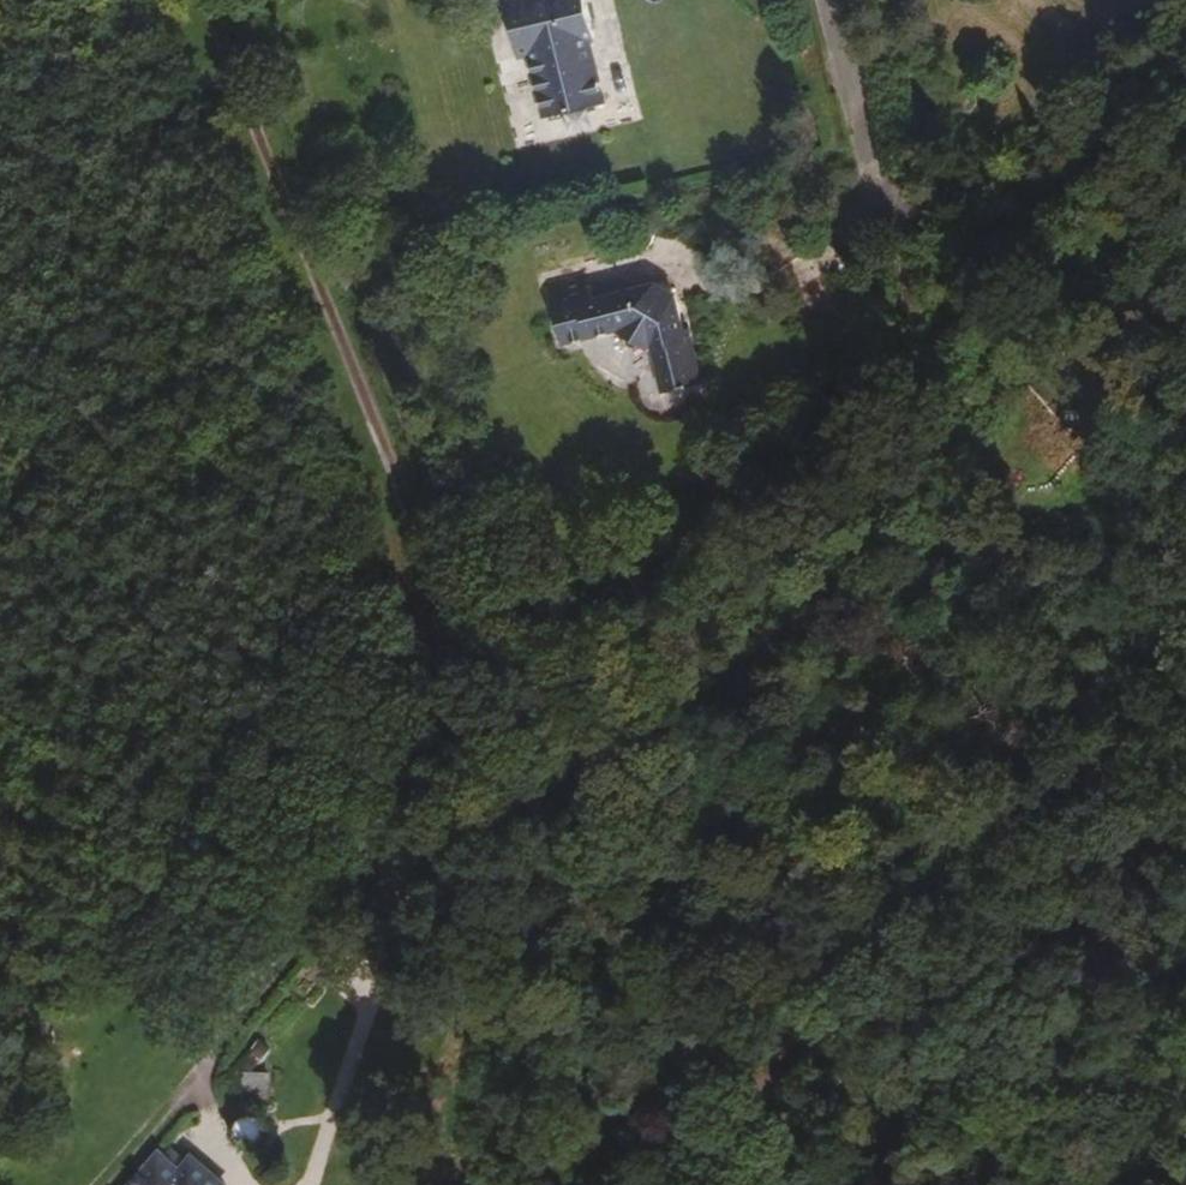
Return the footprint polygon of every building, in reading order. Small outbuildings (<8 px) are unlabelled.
[(579,0),(561,0),(503,11),(514,62),(526,60),(541,123),(598,110),(583,47),(590,46),(579,0)] [(665,392),(699,380),(686,334),(680,336),(669,298),(648,286),(583,306),(574,280),(543,290),(560,344),(612,329),(655,355),(665,392)] [(218,1117),(223,1125),(225,1126),(227,1127),(229,1128),(231,1129),(232,1130),(233,1132),(249,1121),(231,1103),(218,1117)] [(118,1184),(146,1184),(129,1171),(118,1184)] [(161,1173),(149,1184),(174,1184),(161,1173)]
